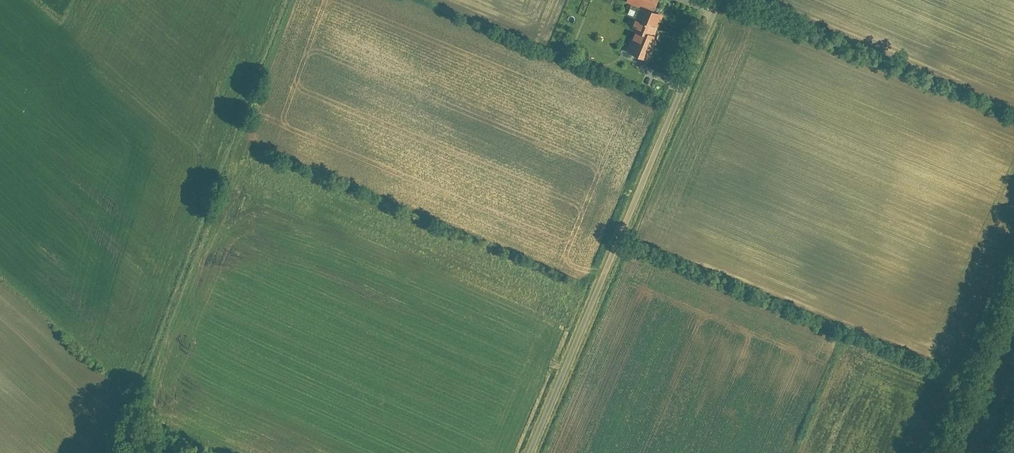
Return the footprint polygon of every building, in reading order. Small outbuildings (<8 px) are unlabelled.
[(630,1),(641,5),(656,12),(661,0),(630,0),(630,1)] [(656,12),(641,5),(632,27),(637,29),(629,50),(653,60),(663,35),(658,33),(666,16),(656,12)]
